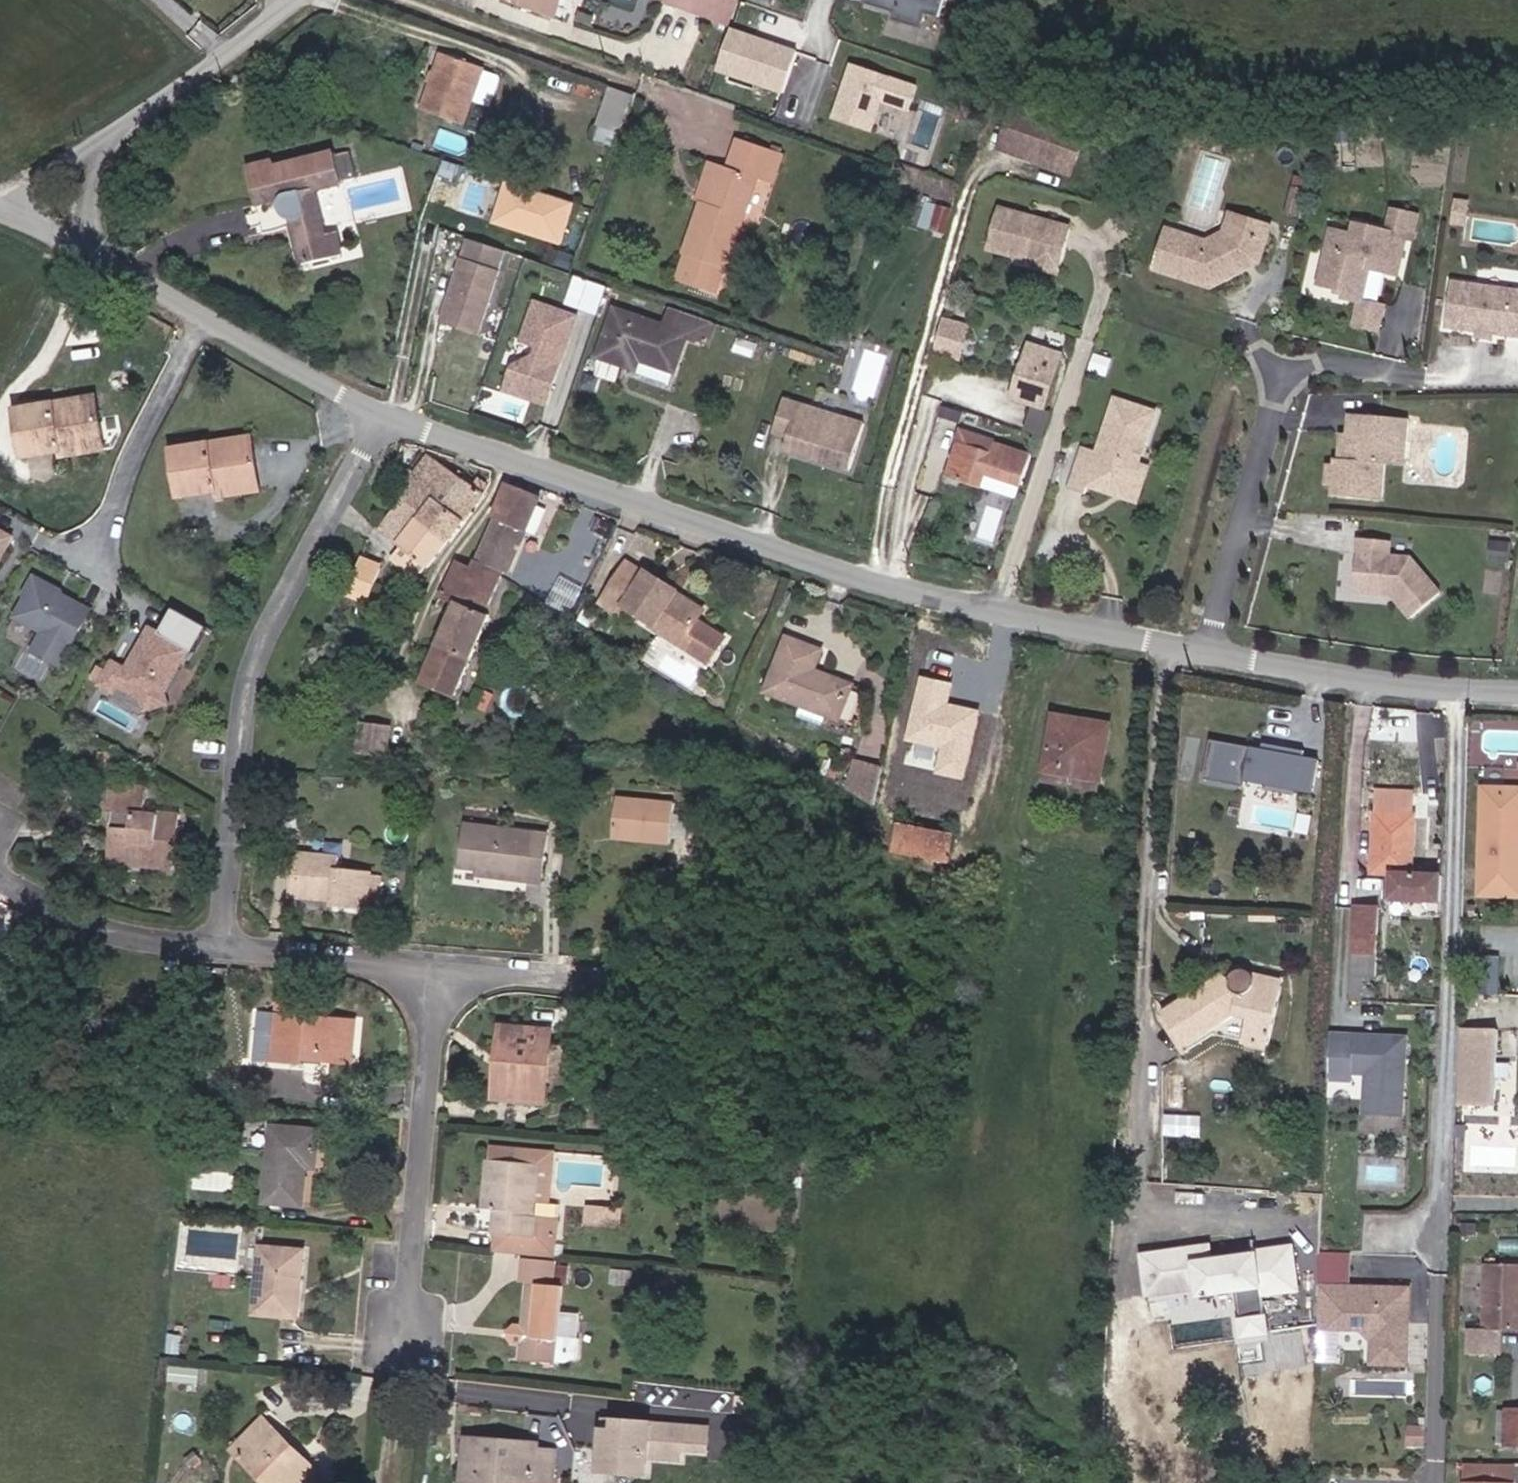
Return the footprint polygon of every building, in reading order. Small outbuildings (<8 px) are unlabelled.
[(493,3),(549,22),(554,9),(557,10),(560,0),(494,0),(493,3)] [(709,26),(718,0),(670,0),(665,12),(709,26)] [(735,0),(774,13),(778,0),(735,0)] [(862,4),(893,13),(891,20),(921,28),(925,16),(940,20),(945,0),(863,0),(862,4)] [(798,52),(729,28),(714,72),(783,96),(798,52)] [(426,54),(425,59),(466,74),(468,69),(426,54)] [(449,125),(466,74),(425,59),(407,111),(449,125)] [(918,87),(848,63),(829,120),(870,133),(880,105),(909,114),(918,87)] [(602,118),(626,127),(637,99),(610,90),(602,118)] [(1020,129),(1025,115),(1010,110),(1005,124),(1020,129)] [(1081,135),(1025,115),(1020,129),(1005,124),(995,152),(1066,177),(1081,135)] [(623,137),(626,127),(602,118),(599,128),(623,137)] [(721,166),(708,206),(704,204),(678,283),(723,298),(731,272),(733,273),(765,179),(771,182),(774,173),(783,175),(789,155),(747,141),(736,171),(721,166)] [(345,180),(356,177),(350,152),(339,154),(345,180)] [(338,153),(280,168),(278,160),(252,166),(261,204),(280,200),(281,208),(288,219),(297,221),(307,267),(345,257),(340,234),(329,237),(317,190),(346,183),(338,153)] [(697,202),(704,204),(708,206),(721,166),(711,162),(697,202)] [(504,181),(490,224),(560,247),(574,204),(504,181)] [(984,250),(1020,259),(1033,218),(996,208),(984,250)] [(1466,209),(1454,208),(1452,228),(1464,228),(1466,209)] [(933,235),(948,239),(954,214),(940,211),(933,235)] [(1420,219),(1397,213),(1390,236),(1357,227),(1355,237),(1334,232),(1319,286),(1346,294),(1344,302),(1361,306),(1371,272),(1398,279),(1408,241),(1415,242),(1420,219)] [(1033,218),(1020,259),(1032,262),(1041,258),(1057,262),(1066,226),(1033,218)] [(1270,229),(1244,221),(1239,239),(1224,235),(1207,245),(1166,231),(1153,272),(1210,290),(1243,273),(1247,261),(1258,265),(1270,229)] [(1030,268),(1054,273),(1057,262),(1041,258),(1032,262),(1030,268)] [(501,275),(465,263),(443,327),(480,339),(501,275)] [(574,278),(532,264),(524,287),(566,301),(574,278)] [(570,304),(603,312),(609,283),(577,276),(570,304)] [(1478,337),(1492,339),(1517,343),(1517,297),(1451,288),(1445,332),(1478,337)] [(577,319),(537,305),(525,342),(541,348),(538,359),(515,369),(508,392),(548,406),(577,319)] [(1377,335),(1384,311),(1361,306),(1355,329),(1377,335)] [(690,343),(713,351),(721,329),(679,315),(671,335),(620,317),(603,366),(626,374),(630,361),(679,377),(690,343)] [(956,359),(965,325),(940,319),(931,352),(956,359)] [(1010,402),(1033,408),(1047,364),(1022,358),(1010,402)] [(624,378),(673,396),(679,377),(630,361),(626,374),(624,378)] [(1064,369),(1047,364),(1033,408),(1051,412),(1064,369)] [(100,440),(93,401),(16,415),(25,463),(61,456),(59,448),(100,440)] [(1127,489),(1135,468),(1131,466),(1136,453),(1139,454),(1152,417),(1111,403),(1093,457),(1079,451),(1065,494),(1080,499),(1083,491),(1088,476),(1127,489)] [(865,427),(784,405),(774,438),(788,443),(786,458),(850,475),(865,427)] [(1335,464),(1330,463),(1329,469),(1328,490),(1328,501),(1378,505),(1381,470),(1391,470),(1393,446),(1403,447),(1405,424),(1345,419),(1343,438),(1341,464),(1335,464)] [(260,473),(254,436),(176,450),(184,497),(221,491),(219,480),(260,473)] [(1335,464),(1341,464),(1343,438),(1336,438),(1335,464)] [(62,464),(102,457),(100,440),(59,448),(61,456),(62,464)] [(990,454),(957,443),(945,483),(1015,503),(1030,458),(993,446),(990,454)] [(1391,470),(1402,470),(1403,447),(1393,446),(1391,470)] [(404,495),(423,509),(419,515),(448,538),(483,491),(429,452),(417,465),(416,478),(404,495)] [(1131,508),(1144,472),(1135,468),(1127,489),(1122,504),(1131,508)] [(1321,490),(1328,490),(1329,469),(1323,469),(1321,490)] [(222,497),(263,489),(260,473),(219,480),(221,491),(222,497)] [(1122,504),(1127,489),(1088,476),(1083,491),(1122,504)] [(544,495),(510,480),(476,558),(503,575),(524,524),(531,527),(544,495)] [(419,515),(423,509),(404,495),(388,517),(406,531),(419,515)] [(428,565),(448,538),(419,515),(406,531),(402,542),(428,565)] [(0,535),(0,556),(8,540),(0,535)] [(1387,546),(1354,544),(1351,597),(1375,599),(1378,596),(1385,596),(1408,624),(1438,599),(1408,562),(1386,561),(1387,546)] [(1508,568),(1509,547),(1494,546),(1492,567),(1508,568)] [(381,566),(360,556),(343,594),(364,603),(381,566)] [(487,613),(503,575),(476,558),(472,566),(457,559),(440,595),(457,602),(421,682),(457,697),(492,616),(487,613)] [(678,647),(682,641),(695,621),(699,615),(672,596),(677,588),(650,570),(648,574),(628,560),(600,604),(616,617),(628,601),(656,619),(649,628),(678,647)] [(89,612),(33,582),(13,620),(41,635),(31,654),(59,669),(89,612)] [(722,638),(695,621),(682,641),(709,659),(722,638)] [(186,647),(147,627),(125,669),(111,662),(99,686),(114,694),(118,686),(141,698),(145,710),(168,702),(164,691),(186,647)] [(825,713),(826,713),(837,717),(849,681),(832,676),(819,672),(817,677),(807,675),(815,649),(782,638),(765,693),(799,704),(825,713)] [(952,682),(918,674),(903,743),(937,751),(932,774),(965,781),(981,711),(947,703),(952,682)] [(821,725),(825,713),(799,704),(795,716),(821,725)] [(1047,769),(1101,778),(1108,725),(1055,714),(1047,769)] [(384,754),(386,726),(359,723),(356,751),(384,754)] [(1312,796),(1318,759),(1207,739),(1200,776),(1312,796)] [(880,810),(885,773),(859,763),(849,791),(880,810)] [(1101,778),(1047,769),(1046,780),(1099,790),(1101,778)] [(122,848),(157,852),(155,863),(178,866),(183,811),(163,809),(163,814),(146,814),(148,783),(110,780),(107,809),(114,810),(113,823),(125,824),(122,848)] [(1481,887),(1490,888),(1493,784),(1485,784),(1481,887)] [(1493,784),(1490,888),(1517,889),(1517,785),(1493,784)] [(1422,794),(1381,793),(1377,860),(1420,861),(1422,815),(1421,815),(1422,794)] [(676,802),(618,800),(617,841),(675,843),(676,802)] [(113,823),(109,859),(155,863),(157,852),(122,848),(125,824),(113,823)] [(491,871),(490,879),(546,884),(550,837),(468,829),(464,869),(477,870),(491,871)] [(908,834),(904,859),(960,867),(965,843),(908,834)] [(341,873),(341,861),(294,858),(291,900),(336,904),(336,913),(370,915),(372,875),(341,873)] [(1420,861),(1377,860),(1377,875),(1398,875),(1397,900),(1443,902),(1443,877),(1420,876),(1420,861)] [(490,879),(491,871),(477,870),(476,878),(490,879)] [(1380,906),(1350,905),(1347,975),(1378,976),(1380,906)] [(1472,989),(1488,990),(1489,951),(1472,951),(1472,989)] [(1501,951),(1489,951),(1488,990),(1501,991),(1501,951)] [(1255,1023),(1249,1050),(1269,1054),(1281,996),(1256,991),(1254,977),(1241,974),(1234,980),(1235,985),(1208,1002),(1203,997),(1166,1020),(1182,1048),(1234,1019),(1255,1023)] [(1281,996),(1284,983),(1254,977),(1256,991),(1281,996)] [(305,1007),(278,1004),(277,1018),(304,1020),(305,1007)] [(304,1020),(277,1018),(273,1064),(308,1067),(308,1062),(353,1066),(357,1025),(304,1020)] [(1188,1058),(1214,1042),(1249,1050),(1255,1023),(1234,1019),(1182,1048),(1188,1058)] [(1461,1099),(1486,1100),(1487,1024),(1463,1023),(1461,1099)] [(510,1102),(546,1107),(549,1082),(552,1050),(555,1031),(501,1024),(496,1063),(514,1065),(510,1102)] [(1500,1025),(1487,1024),(1486,1100),(1498,1101),(1500,1025)] [(1406,1036),(1353,1035),(1332,1034),(1330,1071),(1330,1081),(1352,1081),(1352,1072),(1367,1072),(1365,1112),(1403,1114),(1406,1036)] [(570,1051),(552,1050),(549,1082),(566,1083),(570,1051)] [(514,1065),(496,1063),(492,1100),(510,1102),(514,1065)] [(1403,1125),(1403,1115),(1373,1113),(1372,1122),(1403,1125)] [(322,1131),(275,1127),(267,1205),(303,1209),(307,1172),(318,1173),(322,1131)] [(517,1254),(556,1257),(559,1257),(563,1206),(538,1206),(542,1164),(489,1161),(486,1211),(497,1211),(493,1252),(517,1254)] [(1299,1293),(1292,1244),(1213,1256),(1211,1242),(1137,1253),(1144,1301),(1191,1294),(1192,1303),(1234,1297),(1238,1319),(1234,1320),(1237,1345),(1268,1341),(1262,1299),(1299,1293)] [(306,1257),(262,1253),(255,1320),(295,1323),(298,1295),(303,1296),(306,1257)] [(555,1274),(556,1257),(517,1254),(516,1272),(555,1274)] [(1493,1255),(1492,1322),(1517,1322),(1517,1256),(1493,1255)] [(1407,1357),(1411,1280),(1321,1276),(1320,1307),(1338,1308),(1338,1320),(1362,1321),(1372,1332),(1371,1356),(1407,1357)] [(557,1334),(562,1279),(526,1278),(523,1320),(512,1319),(509,1323),(508,1327),(512,1334),(520,1334),(519,1352),(562,1356),(566,1352),(567,1335),(557,1334)] [(1336,1354),(1338,1320),(1338,1308),(1320,1307),(1318,1353),(1336,1354)] [(1468,1352),(1504,1355),(1506,1327),(1470,1325),(1468,1352)] [(1507,1402),(1505,1437),(1517,1437),(1517,1402),(1507,1402)] [(265,1418),(234,1451),(268,1482),(323,1482),(317,1477),(297,1458),(301,1453),(265,1418)] [(647,1461),(650,1422),(597,1418),(593,1475),(646,1479),(647,1461)] [(707,1455),(709,1426),(650,1422),(647,1461),(681,1463),(681,1453),(707,1455)] [(465,1454),(481,1455),(480,1475),(501,1475),(500,1482),(504,1482),(553,1482),(556,1447),(538,1445),(538,1439),(466,1433),(465,1454)] [(317,1477),(321,1472),(301,1453),(297,1458),(317,1477)] [(465,1454),(463,1479),(500,1482),(501,1475),(480,1475),(481,1455),(465,1454)] [(1514,1455),(1468,1456),(1468,1482),(1514,1482),(1514,1455)]
